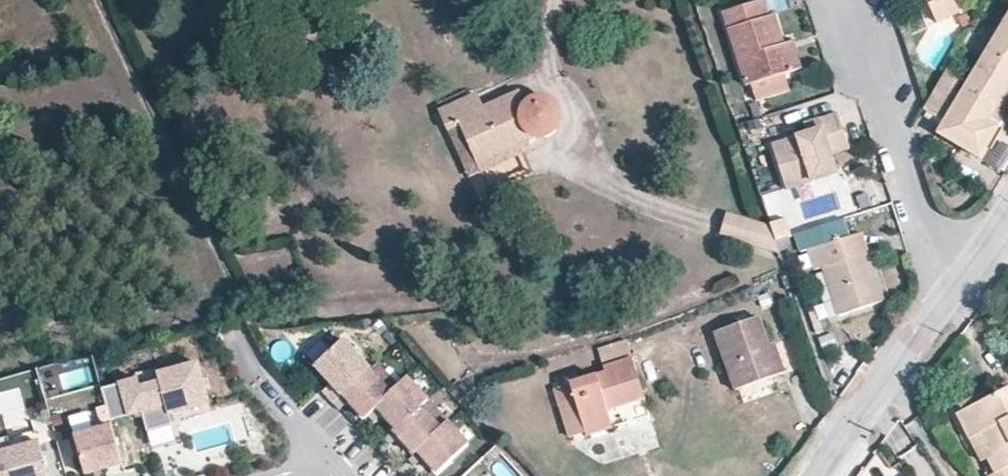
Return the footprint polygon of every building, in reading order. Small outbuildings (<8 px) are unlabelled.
[(784,75),(800,70),(791,42),(783,44),(774,15),(769,17),(764,0),(723,13),(747,86),(753,85),(784,75)] [(958,15),(951,0),(927,0),(938,24),(958,15)] [(977,68),(1007,87),(1007,16),(977,68)] [(977,68),(962,93),(954,89),(962,74),(949,66),(926,106),(946,118),(937,134),(979,159),(1007,111),(1007,87),(977,68)] [(789,92),(784,75),(753,85),(758,102),(789,92)] [(533,140),(535,141),(549,135),(556,128),(559,121),(559,114),(556,108),(552,103),(546,100),(543,99),(536,99),(532,101),(529,103),(525,107),(518,93),(482,110),(475,95),(437,112),(446,132),(458,127),(469,152),(475,163),(520,143),(513,128),(520,125),(521,126),(522,129),(524,132),(526,134),(527,135),(529,137),(531,138),(533,140)] [(791,202),(839,186),(830,157),(849,151),(836,113),(818,118),(821,129),(773,144),(791,202)] [(533,140),(531,138),(529,137),(527,135),(526,134),(524,132),(522,129),(521,126),(520,125),(513,128),(520,143),(522,147),(535,141),(533,140)] [(469,152),(458,127),(446,132),(457,157),(469,152)] [(480,175),(525,154),(522,147),(520,143),(475,163),(480,175)] [(771,227),(726,213),(719,236),(781,256),(780,253),(776,241),(771,227)] [(845,218),(797,234),(803,253),(808,252),(814,271),(822,268),(839,317),(883,302),(872,269),(857,274),(846,239),(851,237),(845,218)] [(789,237),(784,223),(771,227),(776,241),(789,237)] [(851,237),(846,239),(857,274),(872,269),(861,234),(851,237)] [(793,248),(789,237),(776,241),(780,253),(793,248)] [(757,315),(714,332),(736,389),(740,388),(768,377),(785,371),(778,351),(772,354),(768,344),(757,315)] [(370,370),(342,340),(314,366),(330,384),(321,392),(333,404),(342,395),(370,370)] [(608,411),(645,399),(627,341),(598,350),(605,374),(579,382),(576,372),(555,378),(558,388),(554,389),(569,437),(584,432),(586,437),(613,428),(608,411)] [(773,341),(768,344),(772,354),(778,351),(773,341)] [(170,414),(210,403),(199,363),(158,374),(160,382),(141,387),(139,379),(103,389),(111,420),(135,413),(143,411),(144,416),(148,431),(173,424),(170,414)] [(370,370),(342,395),(348,402),(364,420),(367,417),(376,409),(382,415),(395,429),(392,431),(398,438),(414,456),(417,453),(423,460),(438,475),(468,447),(406,379),(397,387),(376,364),(370,370)] [(141,387),(160,382),(158,374),(139,379),(141,387)] [(479,403),(461,383),(451,393),(469,412),(479,403)] [(1007,387),(956,415),(981,462),(985,460),(993,474),(989,475),(1007,475),(1007,388),(1007,387)] [(348,402),(342,395),(333,404),(339,411),(348,402)] [(376,409),(367,417),(372,423),(382,415),(376,409)] [(85,474),(123,464),(113,426),(75,436),(85,474)] [(398,438),(392,431),(383,440),(389,446),(398,438)] [(39,443),(11,451),(8,439),(0,441),(0,475),(48,475),(39,443)] [(414,468),(423,460),(417,453),(414,456),(408,462),(414,468)]
